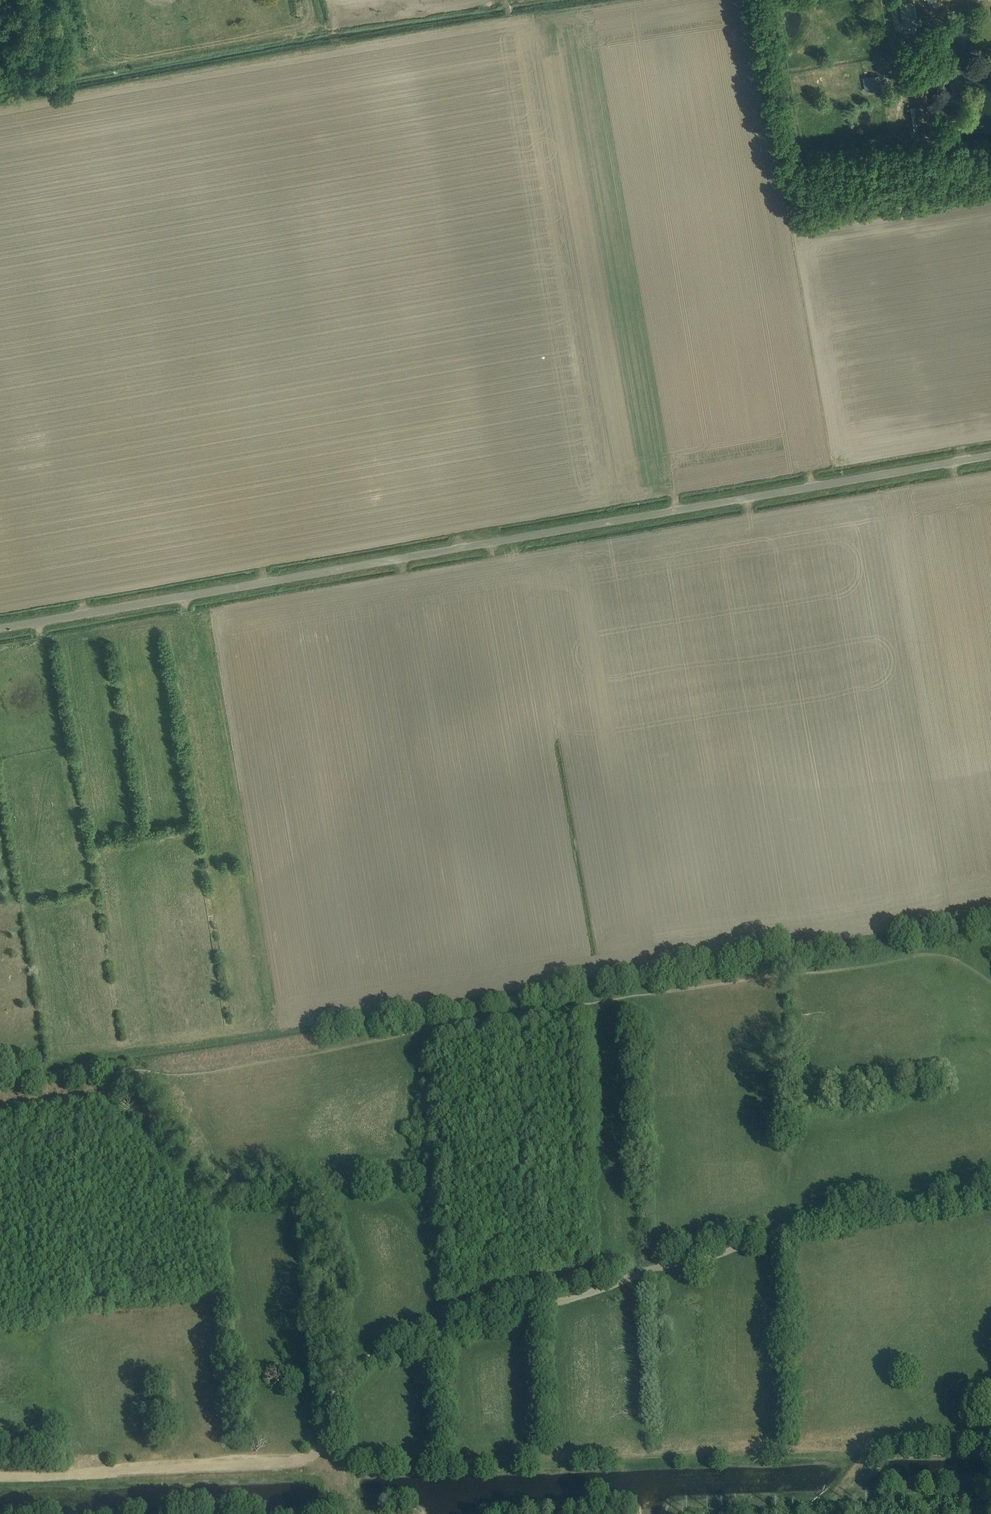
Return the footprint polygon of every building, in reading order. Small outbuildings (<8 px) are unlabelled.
[(916,24),(913,2),(900,4),(904,26),(916,24)] [(880,75),(864,78),(866,91),(882,88),(880,75)] [(921,142),(915,106),(910,107),(914,130),(910,131),(912,144),(921,142)]
